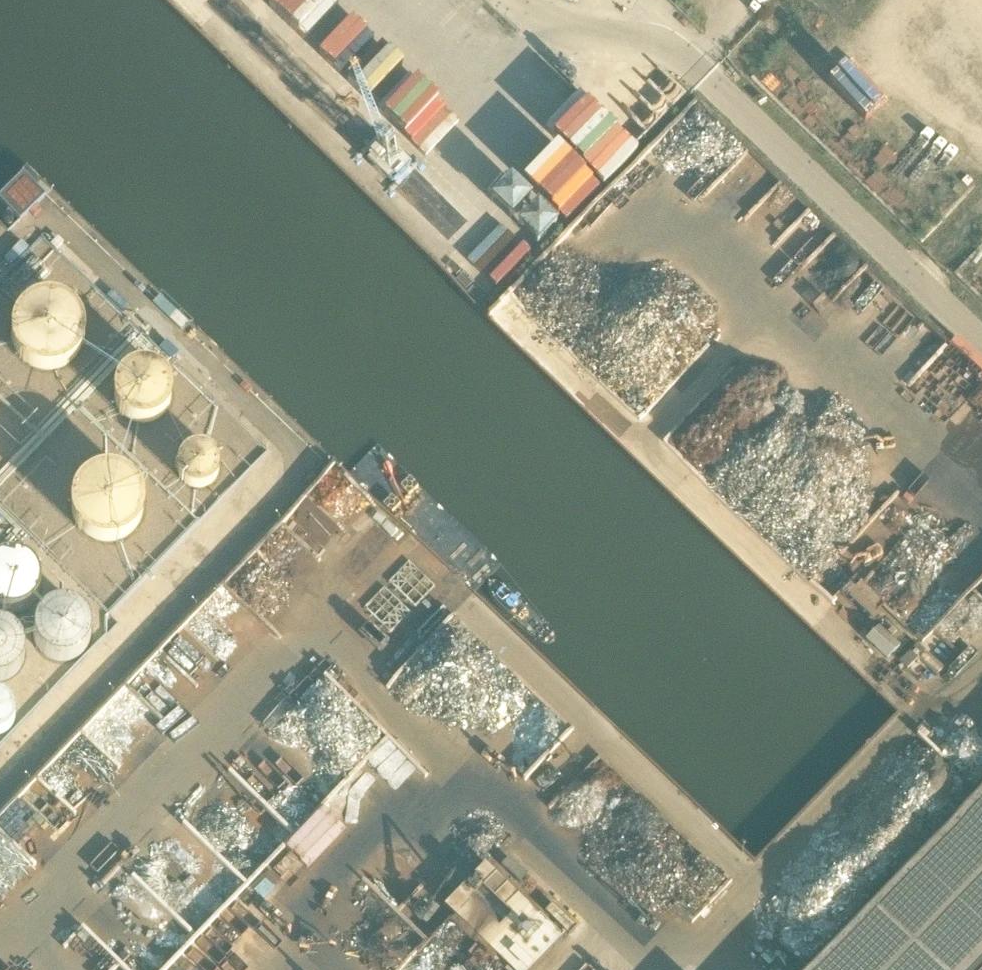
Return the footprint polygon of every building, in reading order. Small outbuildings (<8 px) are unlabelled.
[(444,13),(458,0),(432,0),(444,13)] [(24,173),(24,172),(0,195),(0,200),(20,221),(46,195),(26,174),(24,173)] [(478,294),(497,273),(462,242),(443,262),(478,294)] [(85,334),(84,325),(81,318),(76,311),(69,303),(58,299),(46,297),(33,300),(22,308),(15,317),(11,329),(12,339),(15,350),(21,359),(28,365),(38,369),(47,371),(59,369),(69,364),(78,355),(83,344),(85,334)] [(169,406),(171,397),(171,391),(170,385),(166,378),(161,372),(153,367),(147,366),(141,365),(134,367),(127,370),(121,375),(116,382),(114,390),(114,401),(117,408),(122,415),(128,419),(134,422),(142,423),(149,422),(157,419),(164,413),(169,406)] [(220,466),(219,460),(215,454),(210,449),(203,446),(196,446),(190,447),(183,451),(179,457),(177,463),(177,470),(179,477),(183,483),(188,486),(193,488),(199,489),(207,487),(213,484),(216,479),(219,473),(220,466)] [(92,473),(82,479),(74,490),(71,499),(71,512),(74,521),(79,530),(85,536),(93,540),(102,543),(112,543),(121,540),(128,537),(133,533),(138,526),(142,518),(144,511),(144,504),(143,496),(140,489),(133,480),(124,473),(114,470),(101,470),(92,473)] [(3,613),(9,614),(15,614),(20,613),(25,611),(30,608),(33,604),(36,599),(39,594),(40,588),(40,582),(39,577),(36,572),(33,568),(30,564),(25,561),(20,559),(14,557),(8,557),(3,559),(0,560),(0,612),(3,613)] [(37,647),(40,651),(44,655),(49,658),(54,660),(60,661),(66,661),(71,660),(76,658),(80,655),(84,651),(87,646),(89,641),(91,635),(91,629),(89,624),(87,619),(84,614),(80,611),(76,608),(70,605),(65,604),(59,604),(53,606),(48,608),(44,611),(40,615),(37,619),(35,625),(34,630),(34,636),(35,642),(37,647)] [(0,681),(6,680),(11,677),(16,674),(20,670),(22,665),(24,660),(25,655),(25,649),(23,643),(21,638),(17,633),(13,629),(8,627),(3,625),(0,625),(0,681)] [(887,661),(901,647),(880,626),(866,640),(887,661)] [(3,733),(7,731),(10,728),(13,725),(14,721),(15,717),(15,713),(14,709),(13,705),(11,702),(8,699),(4,696),(0,694),(0,735),(3,733)] [(611,959),(563,913),(562,914),(462,817),(448,832),(378,765),(201,949),(223,969),(622,969),(611,959)] [(981,961),(981,791),(810,969),(973,969),(981,961)]
